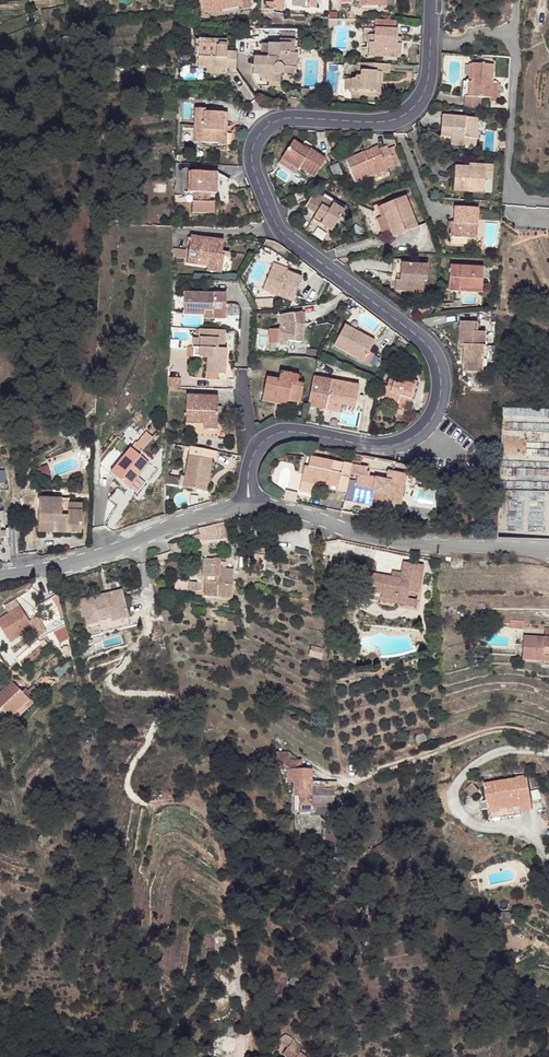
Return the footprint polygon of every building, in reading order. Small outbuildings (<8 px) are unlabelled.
[(205,14),(241,6),(240,0),(202,0),(205,14)] [(274,12),(285,13),(286,3),(286,0),(275,0),(274,12)] [(379,9),(379,0),(342,0),(342,5),(353,5),(353,0),(361,0),(361,9),(379,9)] [(387,0),(379,0),(379,9),(388,9),(387,0)] [(376,20),(375,29),(375,43),(369,43),(369,57),(402,58),(402,45),(398,45),(399,30),(396,29),(396,21),(376,20)] [(375,43),(375,29),(365,29),(365,42),(369,43),(375,43)] [(198,68),(207,69),(226,70),(236,69),(237,52),(227,52),(227,40),(199,39),(198,68)] [(290,54),(291,41),(280,40),(280,46),(268,45),(268,59),(255,59),(254,74),(270,75),(269,86),(281,86),(281,77),(284,77),(285,76),(285,69),(296,69),(297,54),(295,54),(290,54)] [(391,64),(357,63),(357,71),(361,71),(360,77),(356,77),(356,80),(353,80),(352,95),(381,97),(383,72),(390,73),(391,64)] [(469,83),(468,98),(493,99),(494,84),(494,66),(472,65),(472,83),(469,83)] [(195,110),(193,142),(219,144),(218,146),(226,147),(228,114),(205,113),(205,110),(195,110)] [(441,138),(452,139),(477,140),(480,140),(481,119),(443,118),(441,138)] [(477,140),(452,139),(452,146),(477,147),(477,140)] [(294,141),(279,165),(295,175),(299,169),(315,178),(327,160),(312,150),(311,152),(294,141)] [(357,183),(371,177),(388,170),(396,166),(387,146),(379,151),(377,147),(347,161),(357,183)] [(470,165),(469,168),(487,169),(486,180),(493,181),(494,166),(470,165)] [(485,194),(486,180),(487,169),(469,168),(456,167),(454,192),(485,194)] [(390,175),(388,170),(371,177),(373,182),(390,175)] [(190,193),(194,193),(198,193),(197,202),(193,202),(193,214),(215,215),(215,203),(210,203),(207,203),(207,193),(211,194),(217,194),(218,173),(191,173),(190,193)] [(314,197),(306,209),(317,216),(314,220),(333,232),(346,212),(318,194),(315,198),(314,197)] [(406,197),(375,210),(381,222),(386,220),(388,226),(393,238),(402,235),(406,245),(418,241),(418,228),(406,197)] [(455,209),(454,223),(454,230),(451,229),(451,238),(477,240),(479,210),(455,209)] [(191,237),(187,264),(198,265),(199,260),(208,262),(207,267),(223,269),(225,256),(222,256),(224,242),(191,237)] [(397,282),(396,292),(424,294),(425,282),(428,283),(429,266),(402,265),(401,282),(397,282)] [(451,267),(449,292),(482,294),(484,269),(451,267)] [(287,276),(274,269),(265,289),(278,295),(293,302),(303,279),(289,272),(287,276)] [(183,315),(205,316),(205,312),(213,312),(213,316),(213,320),(226,320),(226,294),(184,293),(183,315)] [(290,308),(293,302),(278,295),(275,301),(290,308)] [(303,316),(280,318),(280,346),(288,346),(288,341),(304,341),(303,316)] [(349,320),(346,326),(359,333),(362,327),(349,320)] [(475,373),(483,373),(485,334),(477,334),(478,325),(462,324),(460,347),(464,347),(463,350),(463,362),(467,362),(476,363),(475,373)] [(376,342),(359,333),(346,326),(335,347),(364,363),(376,342)] [(224,330),(201,329),(200,349),(200,358),(207,358),(213,359),(213,367),(219,368),(219,373),(225,374),(226,349),(224,350),(224,330)] [(403,353),(395,348),(388,364),(396,368),(403,353)] [(213,359),(207,358),(205,381),(218,381),(219,373),(219,368),(213,367),(213,359)] [(476,363),(467,362),(466,372),(475,373),(476,363)] [(267,377),(263,398),(277,401),(277,399),(290,401),(300,404),(304,385),(298,383),(299,376),(281,372),(280,380),(267,377)] [(330,399),(332,386),(333,381),(314,377),(308,407),(327,411),(330,399)] [(398,404),(399,401),(400,398),(413,401),(419,382),(406,378),(405,382),(390,378),(387,387),(383,400),(398,404)] [(383,400),(387,387),(380,385),(376,398),(383,400)] [(359,390),(332,386),(330,399),(344,402),(356,404),(359,390)] [(204,425),(204,429),(216,429),(218,397),(187,396),(186,424),(204,425)] [(277,401),(263,398),(263,401),(289,407),(290,401),(277,399),(277,401)] [(342,413),(344,402),(330,399),(327,411),(342,413)] [(144,431),(135,446),(144,451),(153,436),(144,431)] [(131,448),(111,473),(129,487),(149,462),(131,448)] [(188,456),(184,479),(182,490),(206,494),(212,461),(188,456)] [(410,465),(362,456),(353,504),(372,508),(373,501),(375,494),(390,497),(389,499),(403,502),(410,465)] [(347,491),(352,464),(311,457),(309,468),(305,468),(299,492),(313,495),(315,487),(316,479),(325,480),(324,485),(339,488),(338,490),(347,491)] [(316,479),(315,487),(338,492),(338,490),(339,488),(324,485),(325,480),(316,479)] [(375,494),(373,501),(401,507),(403,502),(389,499),(390,497),(375,494)] [(55,525),(56,501),(41,500),(40,525),(55,525)] [(71,501),(56,501),(55,525),(55,534),(55,535),(82,536),(83,513),(70,513),(71,507),(71,501)] [(227,538),(224,522),(212,525),(199,528),(200,534),(200,538),(201,539),(215,537),(215,539),(227,538)] [(55,525),(40,525),(40,535),(55,535),(55,534),(55,525)] [(203,596),(231,599),(233,569),(226,568),(227,561),(221,561),(221,558),(212,558),(212,560),(202,559),(201,576),(205,576),(203,596)] [(369,572),(364,596),(395,603),(396,599),(405,600),(407,590),(417,592),(423,565),(403,561),(400,578),(369,572)] [(110,623),(128,618),(122,590),(81,600),(86,625),(98,622),(98,621),(109,618),(110,623)] [(32,628),(28,620),(15,600),(4,607),(9,614),(0,619),(0,628),(9,642),(30,629),(32,628)] [(36,615),(28,620),(32,628),(30,629),(35,637),(45,630),(36,615)] [(99,628),(100,634),(130,626),(128,618),(110,623),(109,618),(98,621),(98,622),(86,625),(88,631),(99,628)] [(522,660),(543,661),(543,665),(548,666),(548,638),(524,637),(522,660)] [(321,659),(323,649),(311,646),(308,655),(321,659)] [(51,670),(58,678),(71,666),(64,658),(51,670)] [(20,709),(24,705),(27,702),(29,700),(24,695),(21,693),(14,685),(11,682),(0,692),(0,709),(10,719),(20,709)] [(29,700),(27,702),(24,705),(27,708),(36,700),(25,689),(21,693),(24,695),(29,700)] [(416,737),(418,744),(427,741),(424,733),(416,737)] [(292,812),(299,812),(325,812),(333,812),(334,790),(338,790),(338,782),(311,781),(312,769),(301,769),(301,760),(289,760),(288,753),(276,752),(278,771),(286,772),(286,784),(292,784),(292,812)] [(485,783),(489,808),(490,820),(522,816),(521,812),(520,804),(532,802),(529,776),(516,778),(516,779),(485,783)] [(532,802),(520,804),(521,812),(533,810),(532,802)] [(308,828),(305,835),(340,851),(342,845),(308,828)] [(499,913),(499,924),(510,924),(511,913),(499,913)] [(292,975),(288,984),(296,988),(300,979),(292,975)] [(283,1055),(286,1056),(304,1056),(300,1054),(299,1052),(303,1047),(295,1041),(283,1055)]
